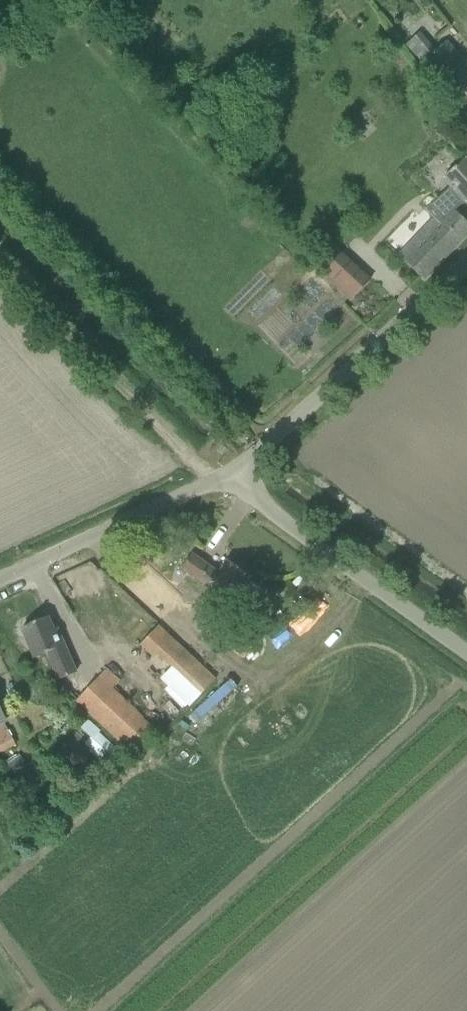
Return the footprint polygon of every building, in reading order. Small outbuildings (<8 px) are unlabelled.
[(437,51),(420,33),(406,46),(451,95),(466,81),(466,65),(447,42),(437,51)] [(466,204),(466,161),(466,159),(444,179),(452,187),(426,211),(434,218),(420,235),(399,257),(425,281),(466,236),(466,223),(455,211),(465,202),(466,204)] [(351,263),(341,254),(323,273),(333,282),(351,263)] [(232,437),(234,435),(239,430),(234,424),(233,423),(230,423),(229,424),(226,426),(226,427),(226,430),(227,432),(232,437)] [(192,555),(182,569),(210,588),(210,589),(231,605),(251,578),(229,562),(220,575),(192,555)] [(164,603),(190,627),(210,607),(184,582),(164,603)] [(220,609),(205,632),(244,660),(260,638),(220,609)] [(76,674),(57,629),(53,631),(47,618),(23,629),(36,658),(48,653),(59,681),(76,674)] [(195,703),(215,682),(216,680),(159,626),(137,649),(195,703)] [(157,731),(113,691),(121,681),(108,669),(77,701),(135,754),(157,731)] [(5,724),(0,726),(0,754),(16,746),(5,724)] [(85,743),(102,761),(116,749),(98,730),(85,743)] [(11,775),(27,766),(20,754),(4,763),(11,775)]
